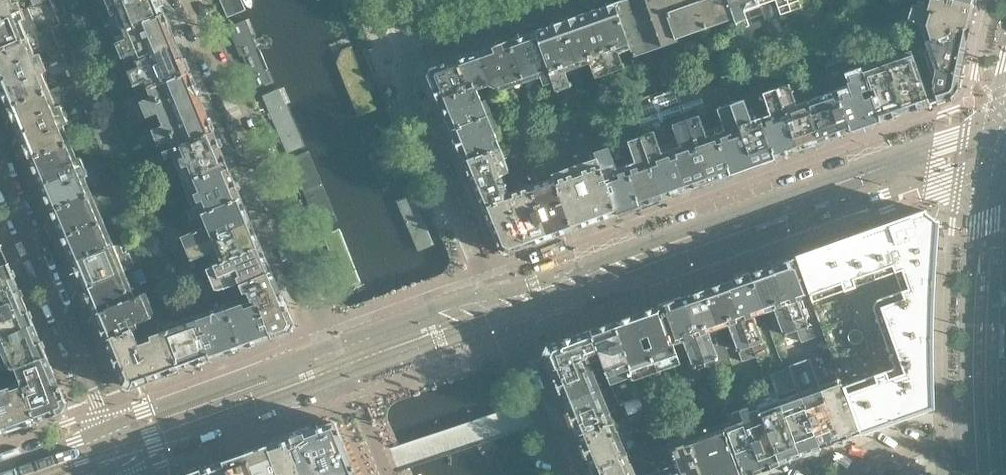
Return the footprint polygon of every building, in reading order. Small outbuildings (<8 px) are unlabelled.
[(16,1),(10,4),(8,0),(0,0),(0,18),(20,10),(16,1)] [(57,15),(51,0),(43,0),(41,0),(52,26),(61,23),(57,15)] [(61,0),(51,0),(57,15),(65,11),(61,0)] [(159,0),(119,0),(106,5),(110,15),(118,11),(125,28),(164,12),(159,0)] [(244,10),(240,0),(219,0),(225,17),(244,10)] [(730,0),(620,0),(614,2),(629,44),(632,54),(674,40),(673,37),(735,15),(730,0)] [(735,15),(740,28),(749,25),(744,12),(747,2),(754,0),(730,0),(735,15)] [(788,0),(778,0),(782,13),(792,10),(788,0)] [(792,10),(801,6),(799,0),(788,0),(792,10)] [(893,0),(879,0),(883,12),(895,8),(893,0)] [(975,6),(954,0),(928,0),(925,11),(911,7),(906,23),(927,29),(930,39),(970,25),(975,6)] [(629,44),(614,2),(588,12),(614,85),(628,80),(617,48),(629,44)] [(17,21),(23,18),(20,10),(0,18),(0,48),(24,38),(17,21)] [(73,29),(69,21),(65,11),(57,15),(61,23),(64,32),(73,29)] [(176,41),(164,12),(125,28),(128,35),(114,41),(120,56),(134,50),(137,58),(176,41)] [(614,85),(588,12),(561,21),(576,63),(588,58),(600,90),(614,85)] [(255,89),(274,81),(247,18),(228,26),(255,89)] [(576,63),(561,21),(535,30),(552,79),(561,104),(574,99),(563,67),(576,63)] [(71,49),(64,32),(61,23),(52,26),(63,52),(71,49)] [(956,89),(970,25),(930,39),(924,41),(927,49),(911,54),(929,103),(950,96),(956,89)] [(80,47),(73,29),(64,32),(71,49),(72,50),(80,47)] [(552,79),(535,30),(508,40),(522,78),(535,73),(539,83),(552,79)] [(38,53),(31,56),(24,38),(0,48),(0,78),(41,61),(38,53)] [(522,78),(508,40),(478,50),(490,85),(495,87),(522,78)] [(189,71),(176,41),(137,58),(140,65),(126,71),(132,86),(146,80),(149,88),(189,71)] [(352,45),(332,53),(357,116),(377,108),(352,45)] [(78,65),(72,50),(71,49),(63,52),(74,78),(82,75),(78,65)] [(490,85),(478,50),(431,67),(427,74),(439,103),(475,90),(490,85)] [(929,103),(911,54),(887,63),(904,111),(929,103)] [(95,75),(89,60),(78,65),(82,75),(84,80),(95,75)] [(38,72),(45,70),(41,61),(0,78),(0,87),(8,106),(46,90),(38,72)] [(904,111),(887,63),(862,72),(879,120),(904,111)] [(201,100),(189,71),(149,88),(152,95),(138,101),(144,115),(158,109),(161,117),(201,100)] [(879,120),(862,72),(843,78),(845,86),(835,89),(837,94),(849,131),(879,120)] [(90,95),(84,80),(82,75),(74,78),(85,104),(93,101),(90,95)] [(101,90),(95,75),(84,80),(90,95),(101,90)] [(702,95),(696,79),(674,87),(679,103),(702,95)] [(819,141),(807,105),(795,109),(787,85),(775,89),(797,149),(819,141)] [(281,87),(262,95),(286,153),(305,145),(281,87)] [(686,120),(679,103),(674,87),(651,95),(685,189),(707,181),(686,120)] [(849,131),(837,94),(822,100),(818,87),(802,93),(807,105),(819,141),(849,131)] [(797,149),(775,89),(764,92),(773,117),(762,121),(775,157),(797,149)] [(63,113),(59,105),(53,107),(46,90),(8,106),(19,131),(63,113)] [(490,116),(482,93),(477,95),(475,90),(439,103),(451,130),(485,118),(490,116)] [(685,189),(651,95),(629,103),(632,113),(641,136),(662,197),(685,189)] [(213,129),(201,100),(161,117),(164,124),(151,130),(157,144),(170,138),(173,146),(213,129)] [(775,157),(762,121),(750,125),(742,100),(730,104),(752,165),(775,157)] [(103,124),(97,110),(93,101),(85,104),(95,130),(104,126),(103,124)] [(632,113),(629,103),(606,111),(610,121),(632,113)] [(752,165),(730,104),(719,108),(728,133),(717,137),(729,173),(752,165)] [(567,122),(565,115),(563,111),(537,120),(541,132),(567,122)] [(579,118),(577,111),(565,115),(567,122),(579,118)] [(67,142),(60,124),(66,121),(63,113),(19,131),(29,157),(67,142)] [(598,125),(595,115),(584,119),(587,129),(598,125)] [(729,173),(717,137),(705,141),(697,116),(686,120),(707,181),(711,180),(729,173)] [(497,150),(489,127),(485,118),(451,130),(464,161),(497,150)] [(587,129),(584,119),(561,127),(564,137),(587,129)] [(120,134),(113,120),(103,124),(104,126),(109,139),(120,134)] [(541,132),(537,120),(510,129),(515,141),(541,132)] [(383,121),(360,130),(384,191),(408,182),(383,121)] [(601,135),(598,125),(587,129),(591,139),(601,135)] [(114,152),(109,139),(104,126),(95,130),(106,156),(114,152)] [(564,137),(561,127),(538,135),(542,145),(564,137)] [(213,129),(173,146),(160,152),(163,159),(177,153),(187,179),(227,163),(213,129)] [(591,139),(587,129),(564,137),(568,147),(591,139)] [(125,148),(120,134),(109,139),(114,152),(125,148)] [(542,145),(538,135),(515,143),(519,153),(542,145)] [(662,197),(641,136),(629,140),(638,165),(627,169),(640,205),(662,197)] [(84,165),(81,157),(74,159),(67,142),(29,157),(40,183),(84,165)] [(640,205),(627,169),(615,173),(607,148),(595,152),(600,164),(617,213),(640,205)] [(508,195),(501,174),(505,172),(497,150),(464,161),(483,206),(509,197),(508,195)] [(306,152),(290,158),(316,228),(331,222),(306,152)] [(241,197),(227,163),(187,179),(198,206),(184,211),(188,219),(201,213),(241,197)] [(617,213),(600,164),(588,169),(586,163),(575,167),(594,221),(617,213)] [(89,193),(81,176),(88,173),(84,165),(40,183),(51,209),(89,193)] [(594,221),(575,167),(564,171),(566,177),(554,181),(571,229),(594,221)] [(154,197),(143,171),(136,174),(147,200),(154,197)] [(571,229),(554,181),(554,179),(531,187),(549,237),(571,229)] [(411,183),(395,190),(419,252),(435,245),(411,183)] [(549,237),(531,187),(508,195),(509,197),(526,245),(549,237)] [(99,219),(89,193),(51,209),(62,235),(99,219)] [(166,228),(154,197),(147,200),(157,226),(160,230),(166,228)] [(176,251),(251,220),(241,197),(201,213),(206,224),(171,239),(176,251)] [(526,245),(509,197),(483,206),(500,249),(508,253),(508,252),(526,245)] [(931,324),(932,292),(933,278),(934,256),(936,234),(937,219),(935,219),(926,211),(925,210),(795,256),(794,256),(817,321),(827,349),(833,364),(836,371),(859,433),(860,432),(932,406),(931,384),(931,360),(931,324)] [(110,245),(99,219),(62,235),(72,261),(110,245)] [(260,243),(251,220),(176,251),(181,263),(216,248),(221,260),(260,243)] [(168,251),(160,230),(157,226),(147,230),(157,256),(168,251)] [(322,232),(341,280),(356,275),(336,226),(322,232)] [(260,243),(221,260),(214,262),(225,287),(238,282),(271,268),(260,243)] [(121,271),(110,245),(72,261),(83,287),(121,271)] [(179,277),(169,254),(168,251),(157,256),(168,282),(179,277)] [(817,321),(794,256),(772,264),(794,327),(799,340),(809,336),(805,325),(817,321)] [(8,262),(0,265),(0,290),(17,283),(8,262)] [(794,327),(772,264),(749,272),(762,310),(774,306),(783,331),(794,327)] [(286,304),(281,292),(271,268),(238,282),(246,302),(255,298),(257,303),(271,337),(290,330),(291,330),(294,323),(293,323),(286,305),(286,304)] [(132,297),(121,271),(83,287),(94,313),(132,297)] [(751,314),(762,310),(749,272),(726,280),(752,353),(763,349),(751,314)] [(752,353),(726,280),(704,289),(717,326),(724,346),(735,342),(741,357),(752,353)] [(25,303),(17,283),(0,290),(0,313),(25,303)] [(717,326),(704,289),(681,297),(703,359),(715,355),(706,330),(717,326)] [(156,317),(145,291),(132,297),(94,313),(105,338),(130,328),(156,317)] [(703,359),(681,297),(658,305),(671,342),(683,338),(692,364),(703,359)] [(25,303),(0,313),(0,337),(34,323),(25,303)] [(271,337),(257,303),(241,309),(239,304),(227,308),(241,347),(271,337)] [(671,342),(658,305),(635,313),(644,337),(648,335),(652,345),(647,346),(654,366),(677,358),(671,342)] [(241,347),(227,308),(196,319),(210,358),(241,347)] [(642,348),(639,338),(644,337),(635,313),(613,321),(630,369),(632,374),(654,366),(647,346),(642,348)] [(210,358),(196,319),(166,330),(180,369),(210,358)] [(630,369),(613,321),(590,329),(598,353),(607,377),(630,369)] [(34,323),(0,337),(0,347),(8,366),(13,368),(14,367),(15,368),(47,355),(34,323)] [(150,380),(137,345),(130,328),(105,338),(124,384),(130,387),(150,380)] [(598,353),(590,329),(547,345),(543,353),(549,370),(587,356),(587,357),(598,353)] [(180,369),(166,330),(148,336),(150,341),(137,345),(150,380),(180,369)] [(859,433),(836,371),(826,374),(823,367),(833,364),(827,349),(809,356),(839,440),(859,433)] [(67,404),(47,355),(15,368),(21,386),(35,421),(64,411),(67,404)] [(595,390),(585,368),(590,366),(587,357),(587,356),(549,370),(562,402),(595,390)] [(839,440),(809,356),(789,363),(802,398),(820,447),(839,440)] [(21,386),(13,389),(12,385),(0,389),(0,433),(35,421),(21,386)] [(782,461),(764,412),(760,413),(750,386),(734,392),(741,410),(762,468),(782,461)] [(604,413),(595,390),(562,402),(576,434),(612,421),(608,411),(604,413)] [(716,400),(714,395),(716,395),(714,391),(691,399),(694,407),(696,407),(716,400)] [(645,409),(639,393),(629,397),(634,413),(645,409)] [(820,447),(802,398),(783,405),(801,454),(820,447)] [(698,412),(718,405),(716,400),(696,407),(698,412)] [(801,454),(783,405),(764,412),(782,461),(801,454)] [(679,419),(698,412),(696,407),(694,407),(677,413),(679,419)] [(762,468),(741,410),(733,413),(736,422),(725,426),(743,474),(762,468)] [(660,426),(679,419),(677,413),(658,420),(660,426)] [(347,453),(335,423),(331,421),(311,428),(321,453),(324,452),(328,463),(325,464),(329,474),(356,474),(347,453)] [(622,455),(612,433),(617,431),(612,421),(576,434),(590,466),(622,455)] [(725,426),(706,433),(722,474),(743,474),(725,426)] [(318,455),(321,453),(311,428),(289,436),(304,474),(329,474),(325,464),(322,465),(318,455)] [(706,433),(687,440),(700,474),(722,474),(706,433)] [(289,436),(266,444),(278,473),(281,472),(282,474),(304,474),(289,436)] [(687,440),(668,447),(679,474),(700,474),(687,440)] [(278,473),(266,444),(244,452),(253,474),(274,474),(278,473)] [(668,447),(650,454),(648,450),(627,457),(626,453),(622,455),(590,466),(593,474),(679,474),(668,447)] [(244,452),(222,460),(228,474),(253,474),(244,452)] [(222,460),(200,468),(202,474),(228,474),(222,460)]
